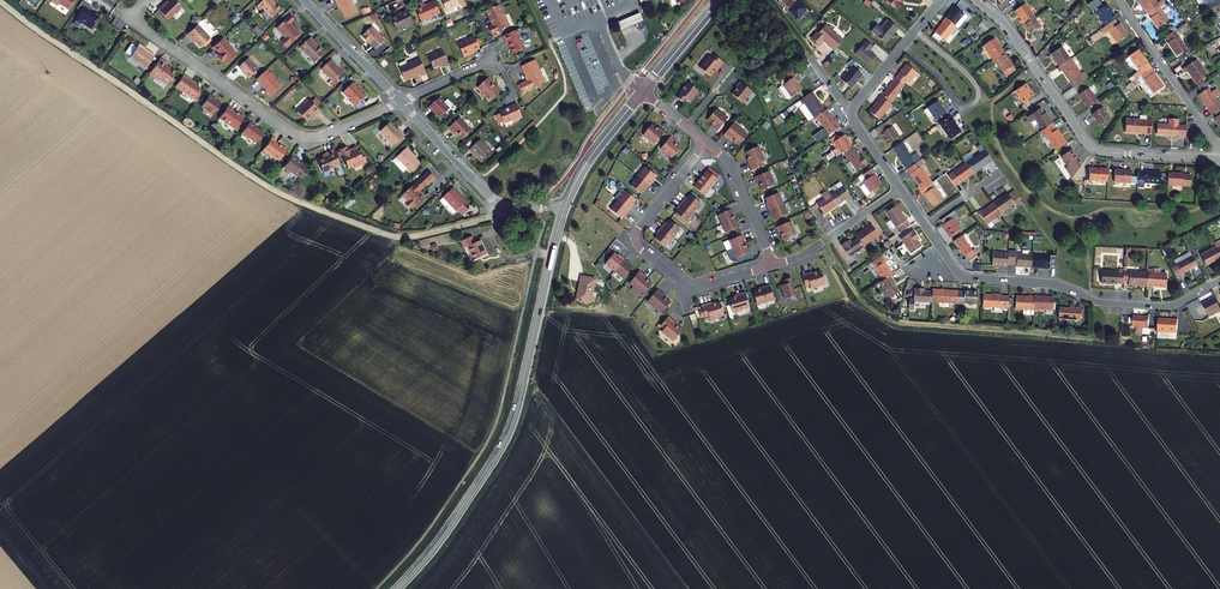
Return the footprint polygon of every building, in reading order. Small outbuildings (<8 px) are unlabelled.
[(51,2),(57,6),(59,4),(69,10),(76,0),(52,0),(51,2)] [(181,7),(174,0),(169,0),(165,4),(164,4),(158,9),(167,20),(181,7)] [(281,9),(277,5),(275,4),(273,2),(274,1),(273,0),(263,0),(257,6),(260,10),(262,8),(264,11),(262,13),(262,12),(260,14),(264,18),(264,19),(266,22),(268,22),(281,9)] [(336,2),(337,1),(345,18),(357,13),(351,0),(335,0),(336,2)] [(446,11),(459,4),(465,2),(464,0),(441,0),(446,11)] [(646,0),(638,0),(642,10),(649,7),(646,0)] [(791,9),(789,11),(797,18),(796,19),(801,23),(806,17),(803,15),(804,14),(806,16),(809,12),(795,0),(781,0),(791,9)] [(885,0),(885,2),(887,4),(889,4),(897,10),(902,4),(900,3),(902,0),(885,0)] [(1158,6),(1157,3),(1154,0),(1139,0),(1148,13),(1149,12),(1158,6)] [(1208,6),(1210,10),(1216,6),(1219,4),(1219,0),(1207,0),(1200,3),(1202,6),(1206,4),(1206,3),(1209,1),(1211,4),(1208,6)] [(423,6),(415,9),(421,22),(440,13),(435,1),(423,7),(423,6)] [(880,7),(874,1),(871,4),(877,10),(880,7)] [(82,2),(77,9),(80,12),(86,4),(82,2)] [(1023,25),(1034,18),(1035,17),(1026,3),(1015,11),(1021,20),(1020,21),(1023,25)] [(80,12),(74,20),(80,24),(82,22),(93,30),(98,24),(97,23),(101,16),(96,13),(95,14),(90,10),(92,8),(86,4),(80,12)] [(500,5),(486,11),(491,23),(492,23),(493,26),(489,28),(492,35),(510,27),(500,5)] [(954,6),(945,18),(954,26),(964,14),(954,6)] [(1105,26),(1115,20),(1116,18),(1113,13),(1112,14),(1106,6),(1097,12),(1096,13),(1105,26)] [(1168,21),(1158,6),(1149,12),(1152,17),(1151,18),(1158,28),(1168,21)] [(413,23),(407,9),(399,13),(400,15),(391,19),(397,30),(413,23)] [(967,17),(964,14),(954,26),(956,27),(958,28),(967,17)] [(286,47),(300,34),(291,23),(294,20),(290,15),(277,28),(286,38),(281,42),(286,47)] [(641,17),(640,15),(617,24),(621,32),(643,23),(641,17)] [(1219,22),(1219,21),(1218,17),(1208,22),(1211,27),(1217,23),(1219,22)] [(956,28),(956,27),(954,26),(945,18),(942,22),(943,22),(940,25),(941,26),(940,27),(939,27),(934,32),(945,41),(950,35),(956,28)] [(1034,18),(1023,25),(1030,35),(1041,28),(1034,18)] [(891,37),(898,29),(887,20),(880,28),(881,29),(876,35),(884,43),(890,36),(891,37)] [(1117,42),(1128,35),(1120,23),(1118,24),(1115,20),(1105,26),(1100,30),(1104,34),(1109,31),(1117,42)] [(1177,33),(1188,25),(1186,22),(1175,30),(1177,33)] [(199,47),(210,38),(197,24),(186,34),(192,41),(193,40),(199,47)] [(258,25),(253,28),(258,36),(263,34),(258,25)] [(834,51),(843,41),(825,25),(818,34),(816,33),(811,39),(819,46),(823,41),(834,51)] [(369,43),(375,49),(384,40),(372,27),(362,36),(366,41),(367,40),(369,43)] [(959,30),(956,28),(950,35),(953,37),(959,30)] [(517,30),(503,36),(507,44),(509,43),(511,46),(511,47),(510,47),(513,54),(526,48),(517,30)] [(1177,56),(1178,56),(1186,49),(1187,49),(1174,31),(1166,37),(1169,42),(1168,43),(1177,56)] [(464,57),(470,54),(470,53),(480,49),(478,45),(475,40),(474,36),(457,44),(464,57)] [(314,41),(310,37),(300,47),(315,63),(324,54),(313,42),(314,41)] [(236,53),(222,38),(212,47),(218,53),(220,56),(219,57),(218,58),(222,62),(224,60),(226,62),(236,53)] [(994,60),(1004,53),(994,38),(988,43),(984,45),(983,46),(993,60),(994,60)] [(598,41),(582,49),(585,56),(602,49),(598,41)] [(855,54),(868,65),(876,56),(869,51),(873,47),(866,41),(855,54)] [(145,48),(138,44),(136,47),(131,44),(124,53),(146,68),(154,55),(147,50),(146,51),(144,50),(145,48)] [(1210,54),(1215,51),(1211,45),(1210,46),(1209,44),(1205,46),(1210,54)] [(1060,67),(1070,59),(1062,47),(1051,54),(1060,67)] [(1179,58),(1188,52),(1186,49),(1178,56),(1179,58)] [(444,66),(449,64),(443,50),(428,57),(433,68),(443,64),(444,66)] [(1136,79),(1141,76),(1151,69),(1148,64),(1143,56),(1141,57),(1137,51),(1129,57),(1139,71),(1133,75),(1134,76),(1136,79)] [(1004,53),(994,60),(1003,73),(1013,66),(1009,60),(1008,61),(1006,57),(1007,57),(1004,53)] [(722,62),(713,54),(710,57),(707,55),(697,66),(708,75),(711,71),(712,72),(713,70),(715,68),(716,69),(722,62)] [(167,64),(160,58),(148,74),(155,79),(156,77),(159,79),(167,84),(176,72),(170,68),(168,68),(165,66),(167,64)] [(259,69),(248,58),(239,67),(249,78),(259,69)] [(421,76),(426,74),(420,59),(407,64),(405,61),(399,64),(401,67),(399,68),(405,81),(420,74),(421,76)] [(1062,71),(1074,87),(1088,78),(1084,72),(1081,74),(1071,59),(1070,59),(1060,67),(1057,68),(1060,73),(1062,71)] [(321,69),(333,82),(343,73),(336,66),(337,65),(331,60),(321,69)] [(535,60),(521,66),(528,81),(520,84),(524,92),(546,82),(535,60)] [(1188,71),(1199,87),(1204,83),(1201,78),(1206,74),(1196,60),(1182,69),(1185,73),(1188,71)] [(895,78),(903,85),(907,80),(909,82),(916,73),(906,65),(895,78)] [(1016,71),(1013,66),(1003,73),(1006,77),(1016,71)] [(852,67),(841,80),(851,89),(862,75),(852,67)] [(1151,69),(1141,76),(1153,94),(1164,87),(1151,69)] [(274,93),(281,87),(274,79),(275,78),(271,73),(269,74),(266,70),(256,80),(264,87),(267,89),(265,91),(269,96),(272,93),(274,93)] [(576,78),(578,84),(574,85),(577,93),(595,88),(591,74),(576,78)] [(190,80),(183,75),(175,86),(193,99),(200,88),(189,81),(190,80)] [(788,100),(802,90),(798,84),(799,84),(794,77),(779,87),(779,89),(786,100),(788,100)] [(486,97),(485,99),(488,102),(501,90),(497,85),(495,87),(492,84),(493,83),(488,78),(477,88),(483,93),(483,95),(484,97),(486,97)] [(881,96),(891,104),(895,98),(894,98),(904,86),(903,85),(895,78),(886,89),(887,90),(886,92),(885,92),(881,96)] [(359,88),(354,82),(343,93),(347,97),(348,97),(351,101),(350,102),(355,106),(366,96),(361,92),(360,92),(358,89),(359,88)] [(742,103),(752,92),(739,82),(736,85),(738,86),(736,88),(734,90),(735,90),(732,94),(742,103)] [(683,102),(686,99),(690,102),(699,92),(688,83),(685,87),(679,94),(681,95),(678,99),(683,102)] [(1025,84),(1014,91),(1015,93),(1020,98),(1023,103),(1034,96),(1025,84)] [(1079,95),(1088,108),(1098,101),(1089,88),(1079,95)] [(1214,113),(1219,109),(1219,105),(1215,98),(1219,94),(1216,89),(1211,93),(1208,88),(1199,95),(1212,114),(1214,113)] [(825,111),(812,92),(795,104),(797,108),(799,107),(804,103),(814,118),(816,117),(825,111)] [(213,98),(209,94),(201,106),(213,115),(220,104),(212,98),(213,98)] [(878,99),(878,100),(876,103),(875,105),(875,104),(869,111),(879,120),(892,104),(891,104),(881,96),(881,95),(878,99)] [(433,97),(427,103),(430,106),(436,100),(433,97)] [(439,119),(449,109),(444,103),(444,101),(440,97),(436,100),(430,106),(428,107),(432,112),(433,111),(435,113),(435,115),(439,119)] [(315,115),(319,110),(309,100),(297,111),(306,121),(314,113),(315,115)] [(936,120),(946,113),(938,101),(927,108),(932,115),(936,120)] [(814,118),(804,103),(799,107),(809,121),(814,118)] [(504,110),(499,112),(500,114),(495,116),(499,124),(503,122),(504,123),(512,120),(512,121),(519,118),(518,117),(521,116),(516,104),(508,107),(508,108),(506,109),(505,109),(504,109),(504,110)] [(226,123),(235,129),(243,117),(236,113),(233,112),(234,111),(227,106),(218,118),(226,124),(226,123)] [(1092,114),(1100,125),(1110,119),(1102,107),(1092,114)] [(929,118),(932,115),(927,108),(924,111),(929,118)] [(1052,124),(1053,123),(1045,113),(1044,113),(1040,108),(1027,117),(1031,123),(1035,120),(1042,130),(1052,124)] [(717,130),(727,118),(716,109),(707,119),(711,122),(711,123),(712,124),(714,126),(713,127),(717,130)] [(826,109),(825,111),(816,117),(829,135),(839,128),(826,109)] [(953,119),(951,115),(939,124),(950,140),(961,132),(956,124),(955,125),(954,123),(955,123),(953,119)] [(1125,132),(1151,134),(1152,121),(1146,120),(1147,118),(1145,116),(1139,116),(1139,118),(1139,120),(1131,119),(1126,119),(1125,132)] [(472,131),(460,118),(448,128),(454,134),(456,132),(462,139),(472,131)] [(1157,124),(1157,134),(1178,136),(1178,138),(1185,138),(1186,126),(1178,126),(1178,120),(1169,120),(1169,125),(1157,124)] [(249,121),(240,134),(247,139),(248,138),(256,143),(263,132),(259,129),(258,129),(255,128),(256,126),(249,121)] [(390,123),(380,131),(393,145),(404,135),(398,129),(396,130),(390,123)] [(738,145),(747,135),(733,123),(723,135),(729,140),(730,139),(732,141),(734,142),(738,145)] [(885,123),(876,129),(880,135),(882,134),(888,144),(899,136),(892,126),(889,128),(885,123)] [(643,135),(654,144),(664,132),(660,128),(659,130),(657,128),(655,127),(651,124),(643,135)] [(1042,130),(1040,132),(1044,138),(1046,137),(1055,150),(1066,143),(1057,129),(1056,129),(1052,124),(1042,130)] [(852,147),(844,135),(840,138),(833,143),(836,146),(834,147),(835,149),(833,151),(833,152),(836,158),(839,156),(844,153),(852,147)] [(670,136),(660,148),(671,158),(680,147),(676,144),(675,142),(673,141),(674,139),(670,136)] [(276,140),(271,137),(262,150),(271,157),(272,156),(278,160),(279,159),(286,150),(281,146),(280,146),(277,145),(278,144),(275,142),(276,140)] [(480,139),(469,150),(475,156),(475,155),(482,162),(492,152),(480,139)] [(908,151),(902,142),(892,148),(897,155),(898,155),(899,157),(898,158),(906,170),(907,169),(920,161),(915,154),(911,156),(907,151),(908,151)] [(751,170),(762,166),(760,161),(764,160),(758,146),(746,152),(748,156),(747,156),(748,158),(749,161),(748,162),(751,170)] [(366,162),(362,153),(359,154),(356,147),(351,149),(351,150),(348,152),(345,147),(339,150),(346,166),(349,167),(353,165),(354,167),(366,162)] [(853,147),(852,147),(844,153),(850,162),(847,164),(853,173),(856,171),(857,171),(867,164),(864,158),(862,160),(860,157),(853,147)] [(936,147),(931,150),(934,155),(939,152),(936,147)] [(407,148),(397,157),(407,168),(411,172),(412,171),(416,167),(420,163),(414,157),(415,156),(407,148)] [(339,164),(332,150),(324,153),(325,156),(316,160),(322,172),(339,164)] [(966,163),(973,174),(992,161),(985,150),(966,163)] [(1072,178),(1082,164),(1072,150),(1061,157),(1067,167),(1065,168),(1072,178)] [(297,159),(292,155),(283,167),(290,172),(295,175),(297,175),(297,174),(303,177),(307,172),(302,168),(302,167),(302,166),(303,164),(296,160),(297,159)] [(402,172),(407,168),(397,157),(392,161),(402,172)] [(920,191),(932,183),(921,166),(924,164),(921,159),(920,161),(907,169),(919,186),(917,187),(920,191)] [(955,187),(973,174),(966,163),(947,176),(955,187)] [(644,189),(646,190),(653,181),(651,180),(653,178),(655,175),(644,166),(640,171),(641,172),(634,180),(633,180),(629,185),(640,193),(643,190),(644,189)] [(1107,181),(1108,169),(1090,168),(1089,180),(1107,181)] [(867,194),(880,185),(876,179),(877,178),(871,169),(863,175),(866,180),(863,182),(864,184),(861,186),(867,194)] [(1115,169),(1114,182),(1137,184),(1138,177),(1131,177),(1131,170),(1115,169)] [(703,175),(696,183),(696,182),(693,186),(704,195),(717,179),(706,170),(703,174),(703,175)] [(427,185),(435,178),(428,171),(402,196),(408,202),(405,204),(410,209),(412,207),(414,209),(426,198),(422,194),(421,195),(418,192),(426,184),(427,185)] [(774,185),(769,171),(754,177),(756,181),(757,181),(758,183),(759,185),(760,185),(762,190),(774,185)] [(1161,172),(1138,171),(1138,177),(1137,184),(1137,187),(1144,188),(1144,183),(1160,184),(1161,172)] [(1183,174),(1168,173),(1167,190),(1171,190),(1172,186),(1190,187),(1191,176),(1182,175),(1183,174)] [(830,194),(838,205),(850,197),(840,182),(835,185),(838,189),(834,192),(830,194)] [(932,183),(920,191),(923,195),(924,194),(933,206),(943,199),(932,183)] [(456,211),(466,202),(453,188),(443,197),(450,204),(447,207),(447,208),(452,213),(453,213),(456,211)] [(1020,200),(1014,190),(1008,194),(1000,201),(999,200),(994,203),(1001,213),(1020,200)] [(625,213),(626,214),(633,206),(632,204),(633,203),(636,200),(625,191),(621,196),(614,204),(610,209),(621,218),(623,215),(625,213)] [(824,214),(838,205),(830,194),(827,191),(821,195),(824,199),(817,204),(824,214)] [(768,210),(770,215),(772,214),(773,216),(774,220),(787,214),(785,208),(785,209),(780,199),(781,198),(778,193),(765,198),(767,202),(768,204),(766,204),(768,210)] [(684,198),(677,207),(679,208),(677,210),(675,213),(686,222),(690,217),(689,216),(696,208),(700,204),(689,195),(687,198),(686,199),(684,198)] [(982,210),(978,212),(987,224),(1001,214),(1001,213),(994,203),(993,203),(987,207),(988,208),(987,209),(986,208),(983,210),(982,210)] [(885,211),(886,213),(896,206),(894,204),(885,211)] [(910,225),(896,205),(896,206),(886,213),(885,213),(891,220),(887,223),(896,235),(910,225)] [(736,223),(732,214),(733,214),(731,210),(723,213),(721,209),(718,210),(719,214),(718,215),(725,232),(738,227),(736,222),(736,223)] [(943,225),(942,225),(951,238),(962,230),(953,218),(957,215),(954,211),(940,220),(943,225)] [(663,223),(656,232),(658,233),(657,235),(654,238),(665,247),(669,242),(676,233),(680,229),(669,220),(666,223),(665,225),(663,223)] [(796,235),(790,221),(776,227),(777,232),(779,231),(780,234),(781,236),(781,235),(783,240),(796,235)] [(879,235),(871,225),(856,235),(857,238),(863,246),(879,235)] [(913,230),(901,239),(911,254),(922,246),(918,241),(915,237),(917,236),(913,230)] [(746,248),(743,240),(744,240),(742,235),(729,241),(736,258),(749,253),(747,248),(746,248)] [(962,236),(954,241),(964,256),(966,255),(968,259),(977,253),(974,249),(972,251),(962,236)] [(475,243),(472,237),(461,241),(464,248),(470,262),(486,255),(480,241),(475,243)] [(863,246),(857,238),(851,242),(848,244),(847,242),(841,245),(849,257),(864,247),(863,246)] [(1165,256),(1171,253),(1167,247),(1162,250),(1165,256)] [(1219,259),(1219,256),(1215,247),(1200,255),(1205,266),(1215,260),(1216,262),(1219,259)] [(1016,267),(1031,268),(1032,255),(1017,254),(1017,252),(1008,251),(1008,253),(1007,264),(1016,265),(1016,267)] [(992,265),(1007,266),(1007,264),(1008,253),(993,252),(992,265)] [(1181,258),(1182,261),(1192,256),(1190,253),(1181,258)] [(628,263),(619,256),(618,258),(617,256),(613,254),(604,265),(609,269),(610,268),(618,275),(623,279),(632,269),(628,266),(627,265),(628,263)] [(884,262),(886,261),(882,255),(871,263),(883,280),(890,276),(892,274),(884,262)] [(1032,255),(1031,268),(1049,269),(1050,256),(1032,255)] [(1175,277),(1197,266),(1192,256),(1182,261),(1175,265),(1174,264),(1169,266),(1175,277)] [(1166,287),(1167,274),(1153,273),(1153,270),(1147,269),(1147,272),(1146,286),(1146,289),(1152,289),(1152,286),(1166,287)] [(1117,272),(1102,271),(1101,283),(1116,284),(1116,283),(1122,284),(1122,282),(1123,271),(1123,270),(1118,270),(1118,273),(1117,273),(1117,272)] [(801,274),(805,286),(809,284),(810,288),(824,284),(820,271),(816,272),(815,272),(813,272),(811,273),(810,272),(801,274)] [(1128,285),(1146,286),(1147,272),(1129,271),(1123,271),(1122,282),(1128,282),(1128,285)] [(629,284),(643,295),(652,285),(648,281),(646,280),(644,278),(645,277),(639,272),(629,284)] [(597,280),(583,276),(578,300),(592,303),(597,280)] [(890,276),(883,280),(879,283),(890,298),(899,292),(894,285),(896,284),(890,276)] [(785,279),(786,284),(781,285),(785,298),(798,295),(796,290),(797,290),(794,281),(792,282),(791,278),(785,279)] [(753,292),(757,305),(774,299),(769,284),(762,287),(762,288),(760,289),(757,290),(753,292)] [(931,302),(932,292),(924,291),(921,291),(921,289),(914,288),(914,299),(909,299),(909,309),(913,310),(914,302),(931,303),(931,302)] [(647,302),(661,313),(670,303),(666,300),(666,299),(664,298),(662,296),(663,295),(657,290),(647,302)] [(942,290),(932,290),(932,292),(931,302),(957,304),(958,291),(952,291),(952,292),(942,292),(942,290)] [(977,303),(977,292),(958,291),(957,304),(963,305),(963,303),(977,303)] [(728,299),(732,312),(750,307),(745,292),(737,294),(738,296),(735,297),(733,297),(733,298),(728,299)] [(989,295),(983,294),(982,308),(989,308),(990,307),(994,308),(1004,308),(1008,308),(1009,296),(1001,296),(1001,294),(992,294),(992,296),(989,295)] [(1024,314),(1033,315),(1033,311),(1034,296),(1029,296),(1028,297),(1025,296),(1025,297),(1023,297),(1023,296),(1016,296),(1015,309),(1023,310),(1023,313),(1024,314)] [(1054,297),(1034,296),(1033,311),(1041,311),(1041,310),(1053,310),(1053,303),(1054,297)] [(1214,298),(1202,305),(1209,317),(1219,311),(1219,309),(1214,298)] [(701,306),(705,317),(709,316),(710,319),(724,315),(720,302),(715,303),(713,304),(710,304),(710,303),(701,306)] [(1064,307),(1059,307),(1058,319),(1080,320),(1081,310),(1081,307),(1076,307),(1076,308),(1067,308),(1064,308),(1064,307)] [(1148,329),(1149,317),(1133,316),(1133,317),(1132,326),(1132,328),(1136,328),(1135,334),(1150,335),(1150,329),(1148,329)] [(668,317),(660,326),(664,329),(662,332),(673,341),(681,331),(678,327),(676,326),(674,324),(675,323),(668,317)] [(1178,320),(1158,319),(1157,332),(1177,333),(1178,320)]
